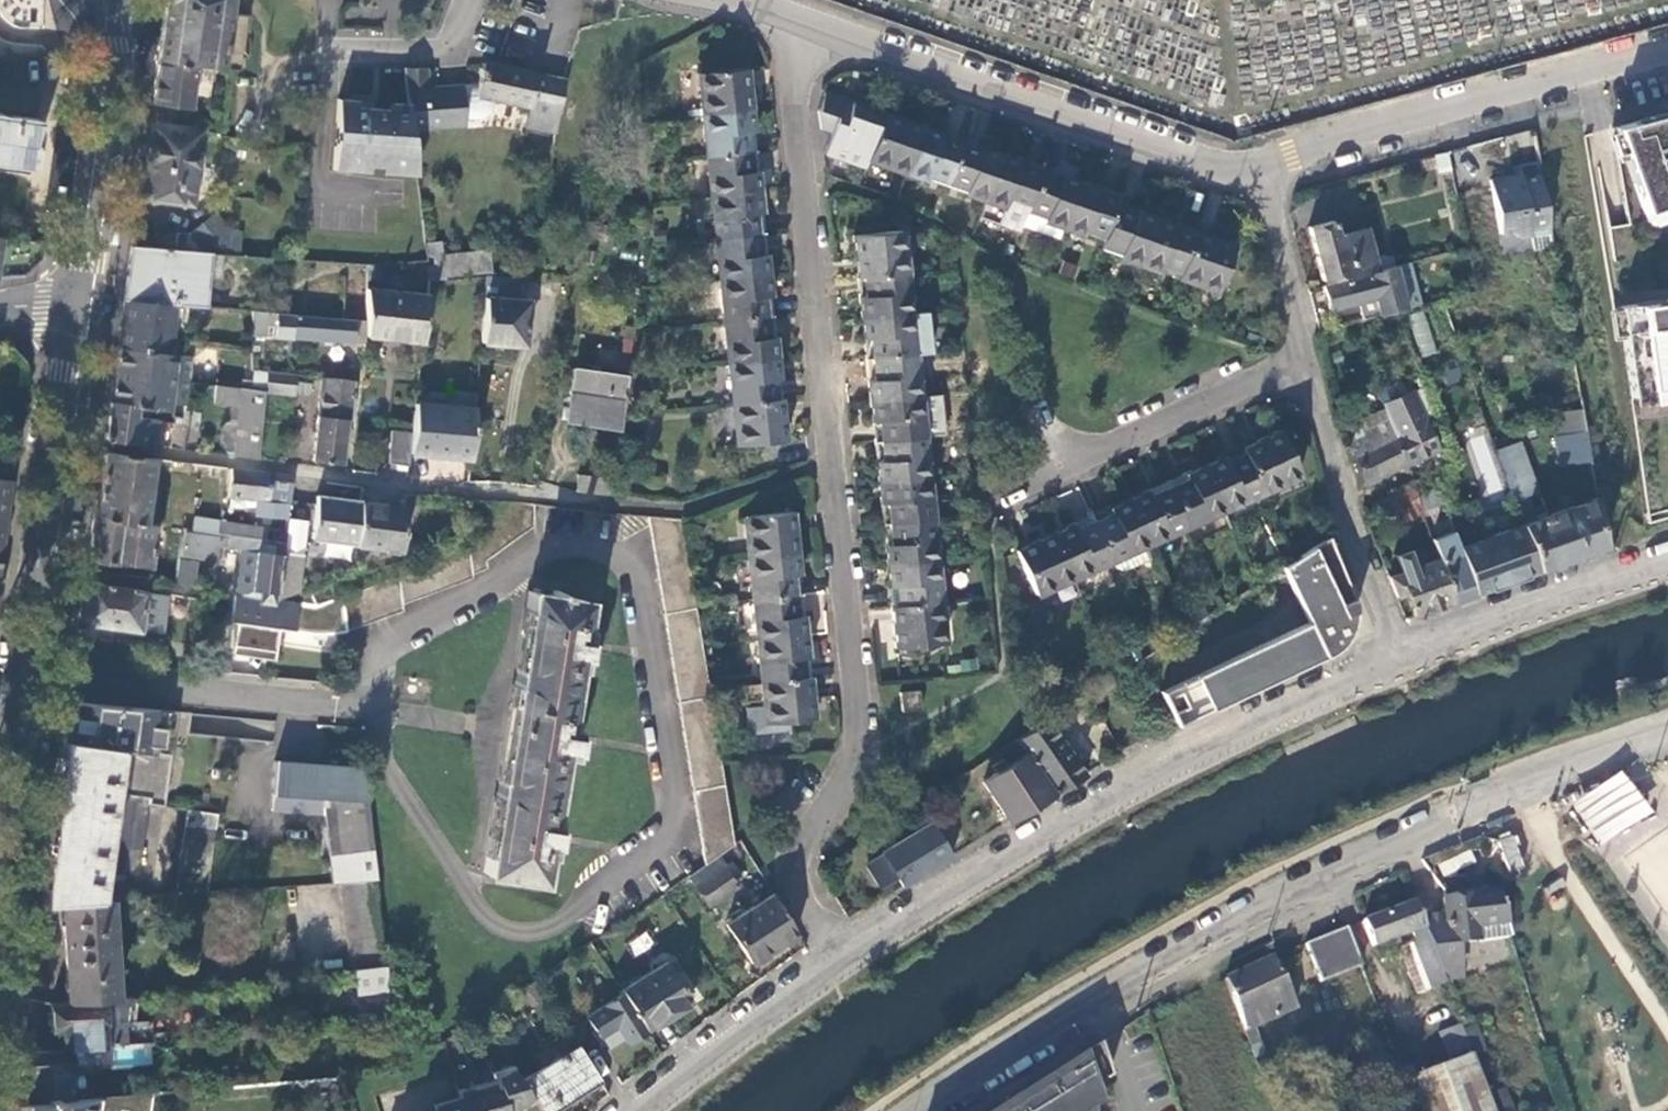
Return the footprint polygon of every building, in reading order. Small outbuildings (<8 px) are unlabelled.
[(195,66),(221,69),(222,68),(238,70),(244,16),(228,13),(230,0),(164,0),(162,11),(155,60),(195,66)] [(151,88),(149,102),(189,108),(195,66),(155,60),(151,88)] [(476,83),(461,83),(462,90),(426,91),(423,68),(400,66),(405,109),(408,126),(481,117),(484,115),(488,111),(490,107),(491,105),(492,99),(526,107),(522,128),(548,132),(553,113),(555,114),(560,80),(480,64),(476,83)] [(697,80),(700,115),(748,110),(744,74),(697,80)] [(345,103),(345,99),(332,98),(330,144),(350,147),(348,104),(345,103)] [(408,126),(405,109),(368,107),(368,99),(345,99),(345,103),(348,104),(350,147),(351,164),(392,166),(392,173),(413,174),(408,126)] [(919,127),(847,103),(838,129),(846,131),(873,141),(867,158),(904,171),(919,127)] [(748,110),(700,115),(705,156),(753,151),(748,110)] [(1641,211),(1667,202),(1667,110),(1611,127),(1641,211)] [(30,169),(36,119),(0,114),(0,165),(30,169)] [(140,170),(136,198),(189,206),(201,130),(147,123),(140,170)] [(959,141),(919,127),(904,171),(943,185),(959,141)] [(852,153),(867,158),(873,141),(846,131),(852,153)] [(997,155),(959,141),(943,185),(982,199),(997,155)] [(348,164),(351,164),(350,147),(330,144),(328,170),(348,171),(348,164)] [(753,151),(705,156),(709,197),(758,192),(753,151)] [(1037,168),(997,155),(982,199),(1021,213),(1037,168)] [(1076,182),(1037,168),(1021,213),(1061,227),(1076,182)] [(1504,175),(1486,178),(1496,232),(1507,230),(1516,234),(1544,228),(1535,173),(1516,176),(1517,179),(1505,181),(1504,175)] [(1116,196),(1076,182),(1061,227),(1100,241),(1113,204),(1116,196)] [(758,192),(709,197),(714,238),(762,233),(758,192)] [(1641,211),(1644,221),(1667,212),(1667,202),(1641,211)] [(1113,204),(1100,241),(1097,249),(1137,262),(1152,218),(1113,204)] [(1061,227),(1021,213),(1017,225),(1057,239),(1061,227)] [(227,232),(211,214),(185,235),(176,234),(175,251),(208,254),(220,255),(225,255),(226,239),(227,232)] [(1191,232),(1152,218),(1137,262),(1176,275),(1191,232)] [(1342,273),(1343,277),(1364,272),(1373,269),(1362,229),(1332,236),(1328,220),(1305,226),(1318,278),(1342,273)] [(1230,246),(1191,232),(1176,275),(1215,289),(1230,246)] [(718,280),(767,276),(762,233),(714,238),(718,280)] [(851,239),(855,277),(904,272),(900,235),(851,239)] [(43,242),(0,236),(0,277),(20,275),(41,253),(43,242)] [(240,240),(226,239),(225,255),(238,257),(240,240)] [(439,242),(422,244),(426,281),(443,279),(443,275),(441,257),(439,242)] [(125,279),(122,301),(170,307),(176,308),(177,306),(204,309),(206,280),(208,254),(175,251),(129,247),(125,279)] [(489,251),(441,257),(443,275),(491,269),(489,251)] [(220,255),(208,254),(206,280),(218,281),(220,255)] [(1405,261),(1391,265),(1403,309),(1417,304),(1405,261)] [(1365,273),(1320,285),(1326,308),(1355,301),(1360,320),(1396,311),(1403,309),(1391,265),(1373,269),(1364,272),(1365,273)] [(377,282),(377,267),(364,267),(364,283),(377,282)] [(904,272),(855,277),(859,319),(908,314),(904,272)] [(492,298),(493,276),(483,275),(477,342),(520,345),(523,301),(514,300),(492,298)] [(510,277),(493,276),(492,298),(514,300),(515,284),(510,277)] [(723,321),(771,316),(767,276),(718,280),(723,321)] [(364,323),(364,337),(420,342),(425,296),(364,291),(364,323)] [(1615,305),(1629,403),(1665,398),(1665,395),(1663,384),(1667,383),(1667,297),(1615,305)] [(118,329),(115,347),(165,354),(170,307),(122,301),(121,307),(123,327),(118,329)] [(1407,316),(1421,357),(1437,351),(1422,310),(1407,316)] [(362,345),(364,323),(250,313),(250,337),(266,338),(267,327),(275,327),(274,339),(362,345)] [(908,314),(859,319),(863,360),(912,355),(908,314)] [(727,363),(776,358),(771,316),(723,321),(727,363)] [(112,373),(108,401),(135,404),(165,408),(169,379),(172,355),(165,354),(115,347),(112,373)] [(187,382),(189,358),(172,355),(169,379),(187,382)] [(912,355),(863,360),(868,401),(917,396),(912,355)] [(731,404),(780,398),(776,358),(727,363),(731,404)] [(580,395),(577,416),(617,422),(624,373),(579,367),(574,394),(580,395)] [(265,373),(263,393),(292,397),(294,376),(265,373)] [(185,400),(187,382),(169,379),(165,408),(172,409),(173,402),(184,403),(185,400)] [(343,422),(348,423),(352,381),(319,379),(311,461),(338,465),(343,422)] [(220,444),(228,455),(235,456),(256,459),(263,393),(242,390),(239,418),(233,417),(222,426),(220,444)] [(1406,390),(1379,403),(1384,421),(1403,464),(1435,449),(1420,420),(1416,422),(1411,411),(1415,409),(1406,390)] [(921,436),(930,435),(935,428),(931,398),(929,395),(917,396),(921,436)] [(917,396),(868,401),(872,441),(921,436),(917,396)] [(786,446),(780,398),(731,404),(737,452),(786,446)] [(1665,398),(1629,403),(1630,413),(1667,408),(1665,398)] [(193,401),(185,400),(184,403),(182,418),(172,417),(170,424),(190,426),(193,401)] [(105,420),(103,438),(152,445),(154,426),(155,418),(133,415),(135,404),(108,401),(105,420)] [(407,453),(468,459),(472,409),(412,404),(409,434),(407,453)] [(1345,439),(1360,483),(1403,464),(1384,421),(1359,432),(1357,427),(1348,431),(1350,436),(1345,439)] [(154,426),(152,445),(168,447),(170,428),(154,426)] [(168,447),(182,449),(184,429),(170,428),(168,447)] [(1278,430),(1240,447),(1260,492),(1298,475),(1278,430)] [(1556,465),(1587,461),(1582,430),(1551,436),(1556,465)] [(386,464),(405,466),(407,453),(409,434),(388,432),(386,464)] [(921,436),(872,441),(877,483),(926,478),(921,436)] [(1490,445),(1518,523),(1532,518),(1523,491),(1534,488),(1517,441),(1490,445)] [(1260,492),(1240,447),(1203,464),(1223,509),(1260,492)] [(95,491),(92,515),(142,523),(150,459),(101,452),(95,491)] [(14,456),(0,454),(0,479),(10,480),(14,456)] [(1223,509),(1203,464),(1164,482),(1184,526),(1223,509)] [(253,517),(284,521),(290,481),(286,477),(229,470),(226,497),(255,501),(253,517)] [(575,475),(573,490),(606,494),(608,477),(575,475)] [(926,478),(877,483),(881,526),(931,521),(926,478)] [(10,480),(0,479),(0,548),(1,548),(5,516),(10,480)] [(1373,501),(1380,517),(1389,511),(1413,497),(1410,481),(1373,501)] [(1184,526),(1164,482),(1126,499),(1146,543),(1184,526)] [(352,544),(357,503),(315,497),(310,538),(352,544)] [(1418,511),(1413,497),(1389,511),(1393,521),(1418,511)] [(1534,570),(1600,547),(1590,498),(1532,518),(1518,523),(1534,570)] [(1146,543),(1126,499),(1088,516),(1108,560),(1146,543)] [(533,506),(530,505),(508,501),(471,528),(472,538),(461,541),(462,546),(396,571),(397,577),(340,597),(344,631),(344,632),(401,613),(401,605),(470,580),(472,574),(485,570),(485,561),(532,528),(533,506)] [(401,509),(357,503),(352,544),(351,546),(396,553),(401,509)] [(1472,593),(1534,570),(1518,523),(1471,540),(1460,511),(1445,516),(1449,528),(1448,528),(1472,593)] [(88,541),(86,559),(146,568),(152,524),(142,523),(92,515),(88,541)] [(748,559),(797,554),(793,516),(744,520),(748,559)] [(1108,560),(1088,516),(1049,533),(1070,577),(1108,560)] [(732,844),(681,521),(646,518),(703,865),(715,856),(732,844)] [(283,553),(299,555),(304,522),(288,519),(283,553)] [(931,521),(881,526),(885,567),(935,563),(931,521)] [(180,528),(176,554),(219,560),(220,552),(237,555),(239,538),(180,528)] [(1436,556),(1453,599),(1472,593),(1448,528),(1428,536),(1436,556)] [(1070,577),(1049,533),(1016,548),(1035,593),(1070,577)] [(1302,625),(1153,691),(1169,726),(1321,658),(1322,658),(1326,655),(1331,653),(1336,649),(1340,645),(1344,639),(1347,634),(1349,629),(1351,624),(1352,616),(1352,611),(1351,603),(1349,597),(1348,594),(1323,538),(1277,568),(1302,625)] [(255,553),(242,552),(235,598),(270,603),(272,593),(274,593),(280,553),(281,544),(256,540),(255,553)] [(1151,555),(1146,543),(1108,560),(1112,571),(1121,574),(1148,561),(1151,555)] [(1404,548),(1391,554),(1397,571),(1385,576),(1393,595),(1402,593),(1410,615),(1453,599),(1436,556),(1411,566),(1404,548)] [(283,553),(280,553),(274,593),(273,599),(296,593),(301,556),(299,555),(283,553)] [(752,601),(801,596),(797,554),(748,559),(752,601)] [(935,563),(885,567),(890,608),(939,603),(935,563)] [(80,603),(79,611),(79,615),(81,619),(84,622),(89,625),(137,632),(143,598),(149,599),(149,601),(152,602),(154,592),(83,582),(80,603)] [(481,872),(537,881),(541,854),(546,855),(549,838),(553,815),(548,814),(557,756),(567,758),(569,744),(572,728),(562,726),(571,669),(576,669),(579,650),(583,627),(578,626),(582,600),(558,596),(559,591),(553,590),(552,595),(526,591),(481,872)] [(756,642),(805,637),(801,596),(752,601),(756,642)] [(344,631),(340,597),(320,604),(273,603),(272,609),(231,603),(229,631),(321,640),(344,631)] [(939,603),(890,608),(894,653),(944,647),(939,603)] [(761,683),(810,678),(805,637),(756,642),(761,683)] [(814,719),(810,678),(761,683),(763,707),(765,724),(814,719)] [(761,683),(742,685),(744,709),(763,707),(761,683)] [(900,695),(902,714),(922,712),(920,693),(900,695)] [(162,806),(175,712),(66,702),(62,734),(61,741),(115,750),(108,794),(147,799),(147,804),(162,806)] [(1053,794),(1083,776),(1045,720),(1014,740),(1025,754),(1053,794)] [(61,741),(54,786),(108,794),(115,750),(61,741)] [(1011,820),(1053,794),(1025,754),(1005,767),(1002,763),(992,770),(995,774),(980,784),(993,803),(997,800),(1011,820)] [(373,881),(360,768),(271,762),(267,813),(321,816),(329,884),(336,884),(371,881),(373,881)] [(1622,767),(1570,804),(1600,846),(1652,809),(1622,767)] [(48,832),(38,903),(58,902),(93,900),(97,876),(113,874),(126,874),(132,872),(135,870),(138,863),(147,804),(147,799),(108,794),(54,786),(48,832)] [(173,895),(205,892),(215,814),(186,810),(173,895)] [(901,886),(951,857),(929,821),(881,852),(901,886)] [(1511,837),(1499,841),(1509,873),(1521,869),(1511,837)] [(1438,877),(1476,864),(1469,846),(1431,859),(1438,877)] [(715,856),(703,865),(692,873),(699,883),(722,867),(715,856)] [(724,866),(722,867),(699,883),(694,886),(708,906),(738,886),(724,866)] [(1558,877),(1539,889),(1546,900),(1565,888),(1558,877)] [(347,971),(351,970),(382,967),(371,881),(336,884),(347,971)] [(750,964),(795,934),(770,893),(726,925),(750,964)] [(1507,927),(1497,895),(1440,902),(1443,918),(1418,920),(1437,971),(1458,971),(1454,946),(1478,944),(1476,929),(1507,927)] [(93,900),(58,902),(63,1003),(112,998),(103,899),(93,900)] [(1432,995),(1444,990),(1437,971),(1418,920),(1412,905),(1363,924),(1374,951),(1413,935),(1418,947),(1414,949),(1431,991),(1432,995)] [(1478,944),(1512,941),(1507,927),(1476,929),(1478,944)] [(1362,969),(1347,930),(1305,946),(1320,985),(1362,969)] [(635,955),(654,945),(646,932),(628,942),(635,955)] [(1412,944),(1398,949),(1416,997),(1431,991),(1414,949),(1412,944)] [(1224,980),(1250,1049),(1263,1044),(1256,1028),(1294,1013),(1271,960),(1224,980)] [(621,994),(645,1030),(688,1003),(663,963),(619,991),(621,994)] [(355,994),(386,990),(384,967),(382,967),(351,970),(355,994)] [(544,998),(538,988),(518,1000),(525,1010),(544,998)] [(625,1043),(645,1030),(621,994),(586,1017),(597,1036),(614,1026),(625,1043)] [(127,996),(112,998),(63,1003),(48,1005),(51,1041),(59,1041),(59,1050),(68,1050),(103,1047),(103,1046),(123,1045),(122,1023),(125,1022),(127,996)] [(375,1028),(390,1027),(387,999),(373,1001),(375,1028)] [(1473,1064),(1461,1033),(1439,1042),(1451,1072),(1473,1064)] [(597,1081),(575,1046),(519,1081),(529,1097),(539,1110),(551,1110),(597,1081)] [(1098,1106),(1091,1085),(1108,1079),(1097,1046),(1081,1055),(994,1110),(1090,1110),(1098,1106)] [(21,1075),(22,1102),(67,1098),(68,1050),(59,1050),(17,1053),(14,1076),(21,1075)] [(508,1063),(489,1068),(492,1076),(457,1087),(459,1094),(464,1110),(515,1110),(514,1108),(524,1105),(529,1097),(519,1081),(508,1063)] [(1408,1088),(1417,1110),(1491,1110),(1473,1064),(1451,1072),(1408,1088)] [(148,1093),(67,1098),(22,1102),(10,1103),(8,1110),(146,1110),(148,1093)] [(459,1094),(432,1102),(434,1110),(464,1110),(459,1094)]
